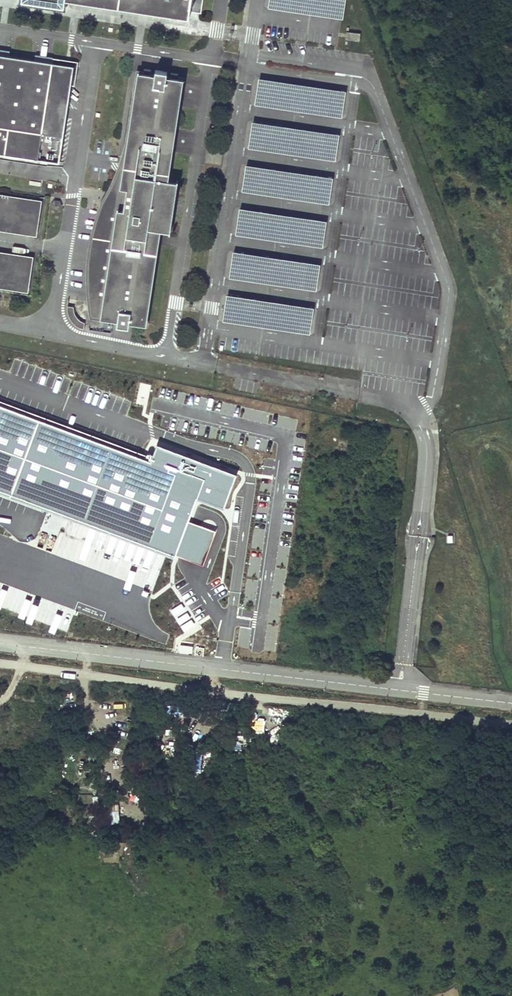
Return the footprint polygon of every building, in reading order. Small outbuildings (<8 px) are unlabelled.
[(188,18),(189,11),(191,0),(66,0),(188,18)] [(189,11),(201,13),(202,0),(191,0),(189,11)] [(268,8),(336,19),(344,20),(347,0),(269,0),(268,8)] [(0,55),(0,153),(54,161),(59,162),(73,66),(0,55)] [(143,73),(138,73),(120,187),(126,188),(125,194),(117,193),(115,204),(124,205),(123,211),(100,207),(96,235),(93,235),(89,260),(92,261),(88,287),(91,288),(89,301),(93,302),(90,316),(117,320),(116,325),(128,327),(129,322),(145,325),(161,217),(169,219),(173,194),(165,193),(182,79),(177,79),(178,74),(171,73),(170,78),(166,77),(167,72),(155,70),(154,75),(150,75),(151,70),(144,69),(143,73)] [(347,91),(259,78),(255,106),(343,120),(347,91)] [(341,134),(252,121),(248,149),(336,163),(341,134)] [(0,153),(0,158),(53,166),(54,161),(0,153)] [(334,178),(246,164),(241,193),(330,207),(334,178)] [(0,196),(0,231),(34,236),(37,213),(29,212),(31,201),(0,196)] [(328,221),(240,207),(236,236),(324,250),(328,221)] [(322,265),(234,252),(229,280),(318,294),(322,265)] [(0,254),(0,286),(20,289),(25,258),(0,254)] [(315,307),(226,294),(222,322),(310,336),(315,307)] [(73,306),(67,306),(67,309),(67,314),(69,318),(72,322),(75,325),(79,328),(83,330),(84,323),(81,321),(78,319),(75,315),(74,310),(73,306)] [(204,565),(216,531),(196,523),(189,521),(197,497),(226,508),(239,473),(158,444),(153,458),(0,401),(0,489),(184,557),(204,565)]
